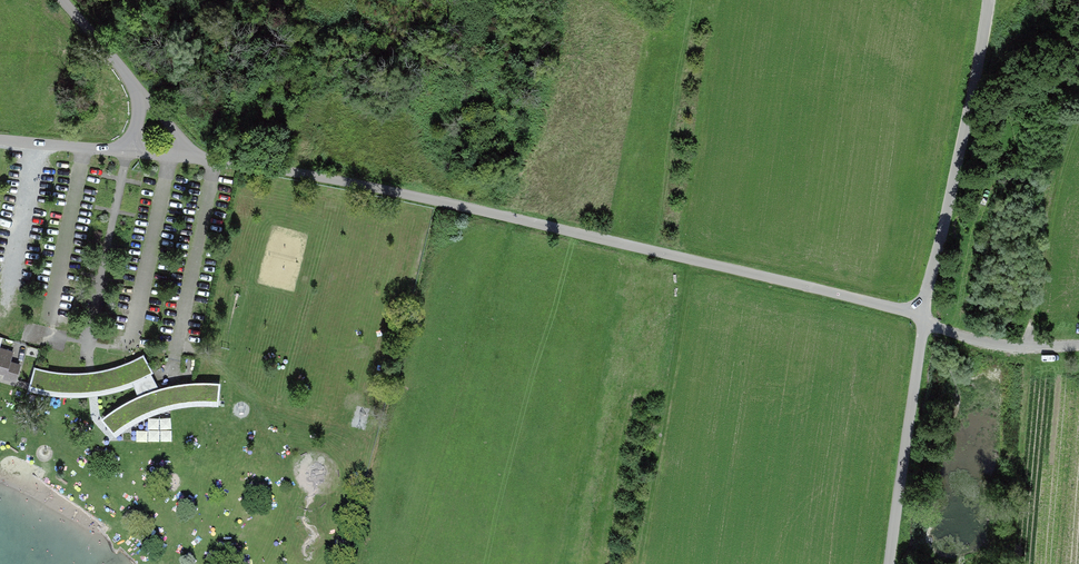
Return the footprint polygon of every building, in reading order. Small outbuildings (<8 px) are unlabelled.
[(6,372),(5,377),(16,380),(20,365),(10,362),(13,352),(0,349),(0,371),(6,372)] [(33,369),(29,385),(47,390),(66,391),(91,391),(108,388),(123,384),(130,381),(138,397),(120,407),(102,419),(113,433),(125,424),(142,414),(161,406),(174,403),(189,401),(202,400),(219,400),(219,383),(185,384),(169,386),(159,389),(149,372),(152,371),(143,356),(116,367),(100,372),(90,373),(84,374),(71,374),(56,374),(33,369)] [(148,417),(149,428),(136,429),(137,442),(173,438),(171,415),(148,417)]
